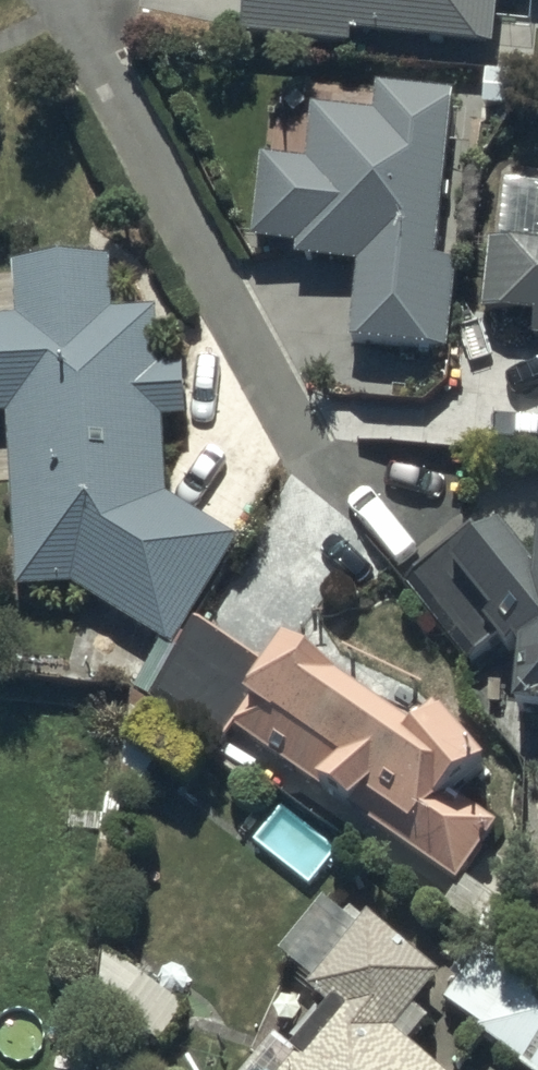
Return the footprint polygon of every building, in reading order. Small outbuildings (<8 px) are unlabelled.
[(246,27),(356,39),(358,26),(501,41),(505,0),(249,0),(246,27)] [(380,106),(317,102),(313,164),(262,161),(257,234),(301,237),(300,253),(362,257),(356,341),(458,348),(464,251),(449,250),(459,84),(382,79),(380,106)] [(492,233),(488,305),(537,308),(537,235),(492,233)] [(19,257),(19,314),(0,314),(0,413),(14,413),(17,583),(76,583),(178,643),(243,532),(170,489),(168,415),(194,414),(192,359),(168,360),(166,302),(120,304),(118,253),(19,257)] [(504,635),(512,645),(522,637),(528,644),(524,701),(537,702),(537,548),(513,518),(492,534),(482,521),(409,579),(472,659),(504,635)] [(307,618),(276,666),(199,616),(150,691),(227,741),(239,722),(464,877),(505,818),(457,784),(493,754),(432,681),(307,618)] [(332,998),(296,1040),(282,1028),(246,1069),(455,1069),(417,1038),(433,1017),(420,1006),(449,972),(376,910),(315,984),(332,998)] [(447,995),(482,1021),(479,1025),(521,1055),(518,1059),(534,1069),(537,1069),(537,963),(495,933),(475,962),(463,954),(454,968),(462,974),(447,995)] [(107,947),(104,998),(167,1039),(191,1002),(107,947)]
